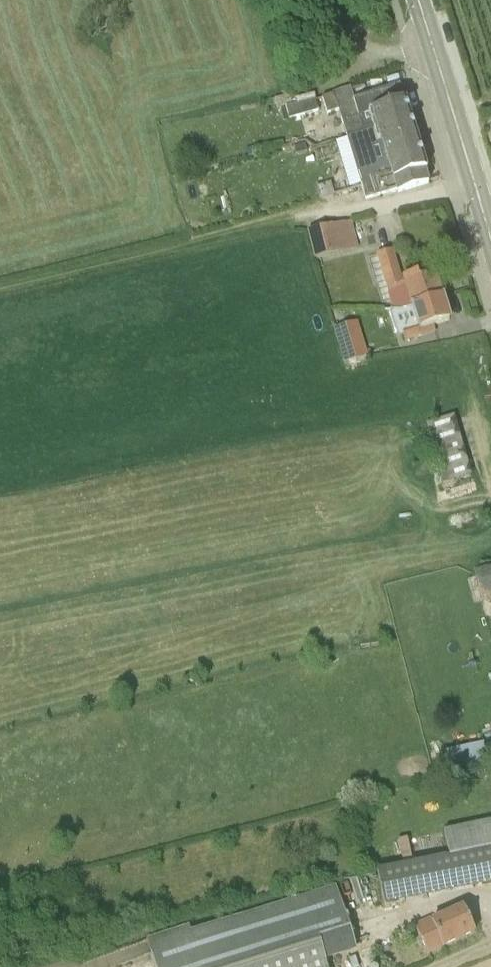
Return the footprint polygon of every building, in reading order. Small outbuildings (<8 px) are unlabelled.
[(411,117),(401,84),(354,98),(351,87),(333,92),(333,93),(322,97),(327,113),(338,109),(342,121),(347,136),(362,132),(378,127),(378,129),(393,125),(393,123),(411,117)] [(288,119),(318,110),(314,98),(285,107),(288,119)] [(358,152),(361,161),(363,166),(357,168),(361,184),(366,199),(397,189),(398,191),(428,182),(424,170),(427,170),(419,144),(411,117),(393,123),(393,125),(378,129),(378,127),(362,132),(347,136),(352,153),(358,152)] [(292,145),(295,154),(306,151),(304,142),(292,145)] [(332,225),(332,224),(309,230),(316,259),(357,248),(351,221),(343,222),(332,225)] [(395,310),(399,310),(442,297),(435,273),(419,278),(418,272),(400,278),(391,250),(378,253),(395,310)] [(449,321),(442,297),(399,310),(405,328),(402,329),(406,340),(436,331),(434,325),(449,321)] [(334,327),(344,361),(366,355),(356,321),(334,327)] [(465,437),(460,438),(455,416),(430,421),(444,486),(474,479),(465,437)] [(490,594),(490,569),(475,573),(481,596),(490,594)] [(452,762),(489,758),(488,744),(450,748),(452,762)] [(443,829),(449,855),(490,846),(490,819),(443,829)] [(418,847),(427,853),(441,835),(431,828),(418,847)] [(449,855),(377,871),(385,906),(490,883),(490,846),(449,855)] [(146,940),(155,966),(328,966),(320,944),(351,934),(335,884),(191,931),(189,926),(146,940)] [(466,911),(464,907),(433,921),(431,918),(417,925),(419,928),(417,929),(428,953),(475,931),(468,916),(466,911)]
